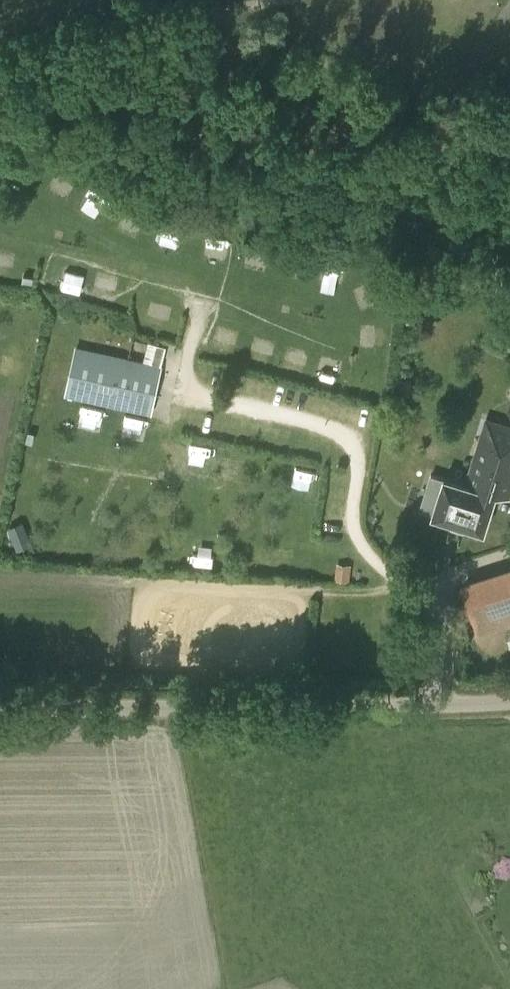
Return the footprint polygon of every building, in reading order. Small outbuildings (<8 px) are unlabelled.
[(67,396),(150,414),(161,364),(78,346),(67,396)] [(400,378),(400,395),(412,395),(412,379),(400,378)] [(487,420),(467,484),(446,478),(447,478),(445,477),(444,479),(431,475),(426,492),(439,496),(434,512),(433,514),(435,515),(435,514),(454,520),(454,521),(463,524),(463,523),(482,529),(484,530),(485,528),(495,495),(496,493),(509,498),(509,494),(509,427),(487,420)] [(461,583),(479,638),(509,628),(509,567),(461,583)]
